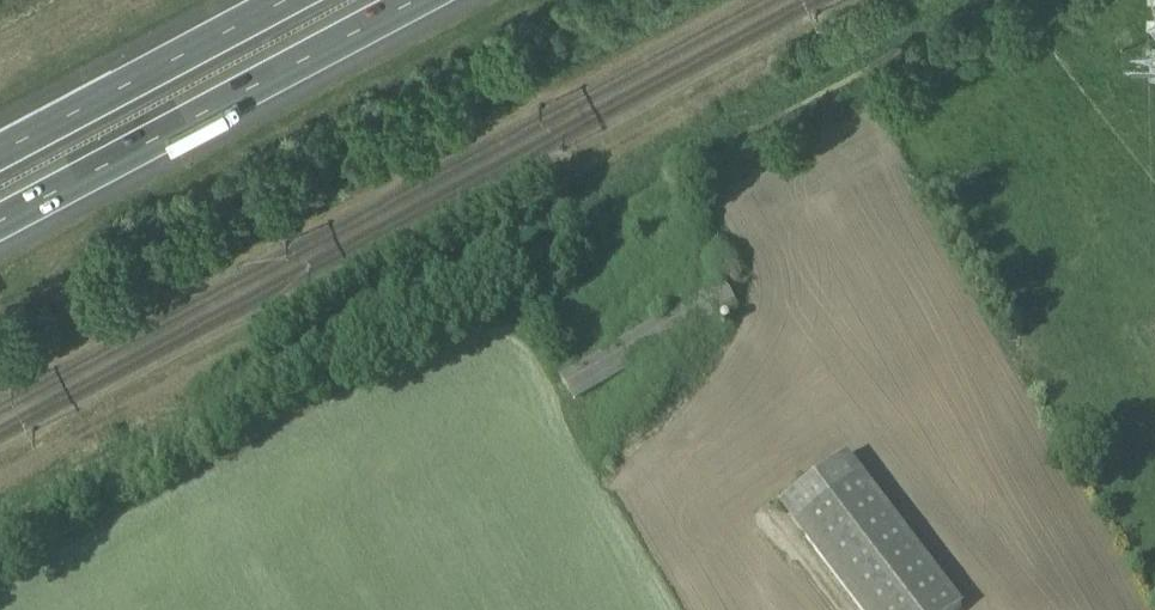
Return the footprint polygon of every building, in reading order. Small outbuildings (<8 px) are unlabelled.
[(573,402),(737,304),(721,280),(558,376),(573,402)] [(862,609),(958,609),(962,607),(838,443),(773,492),(862,609)]
